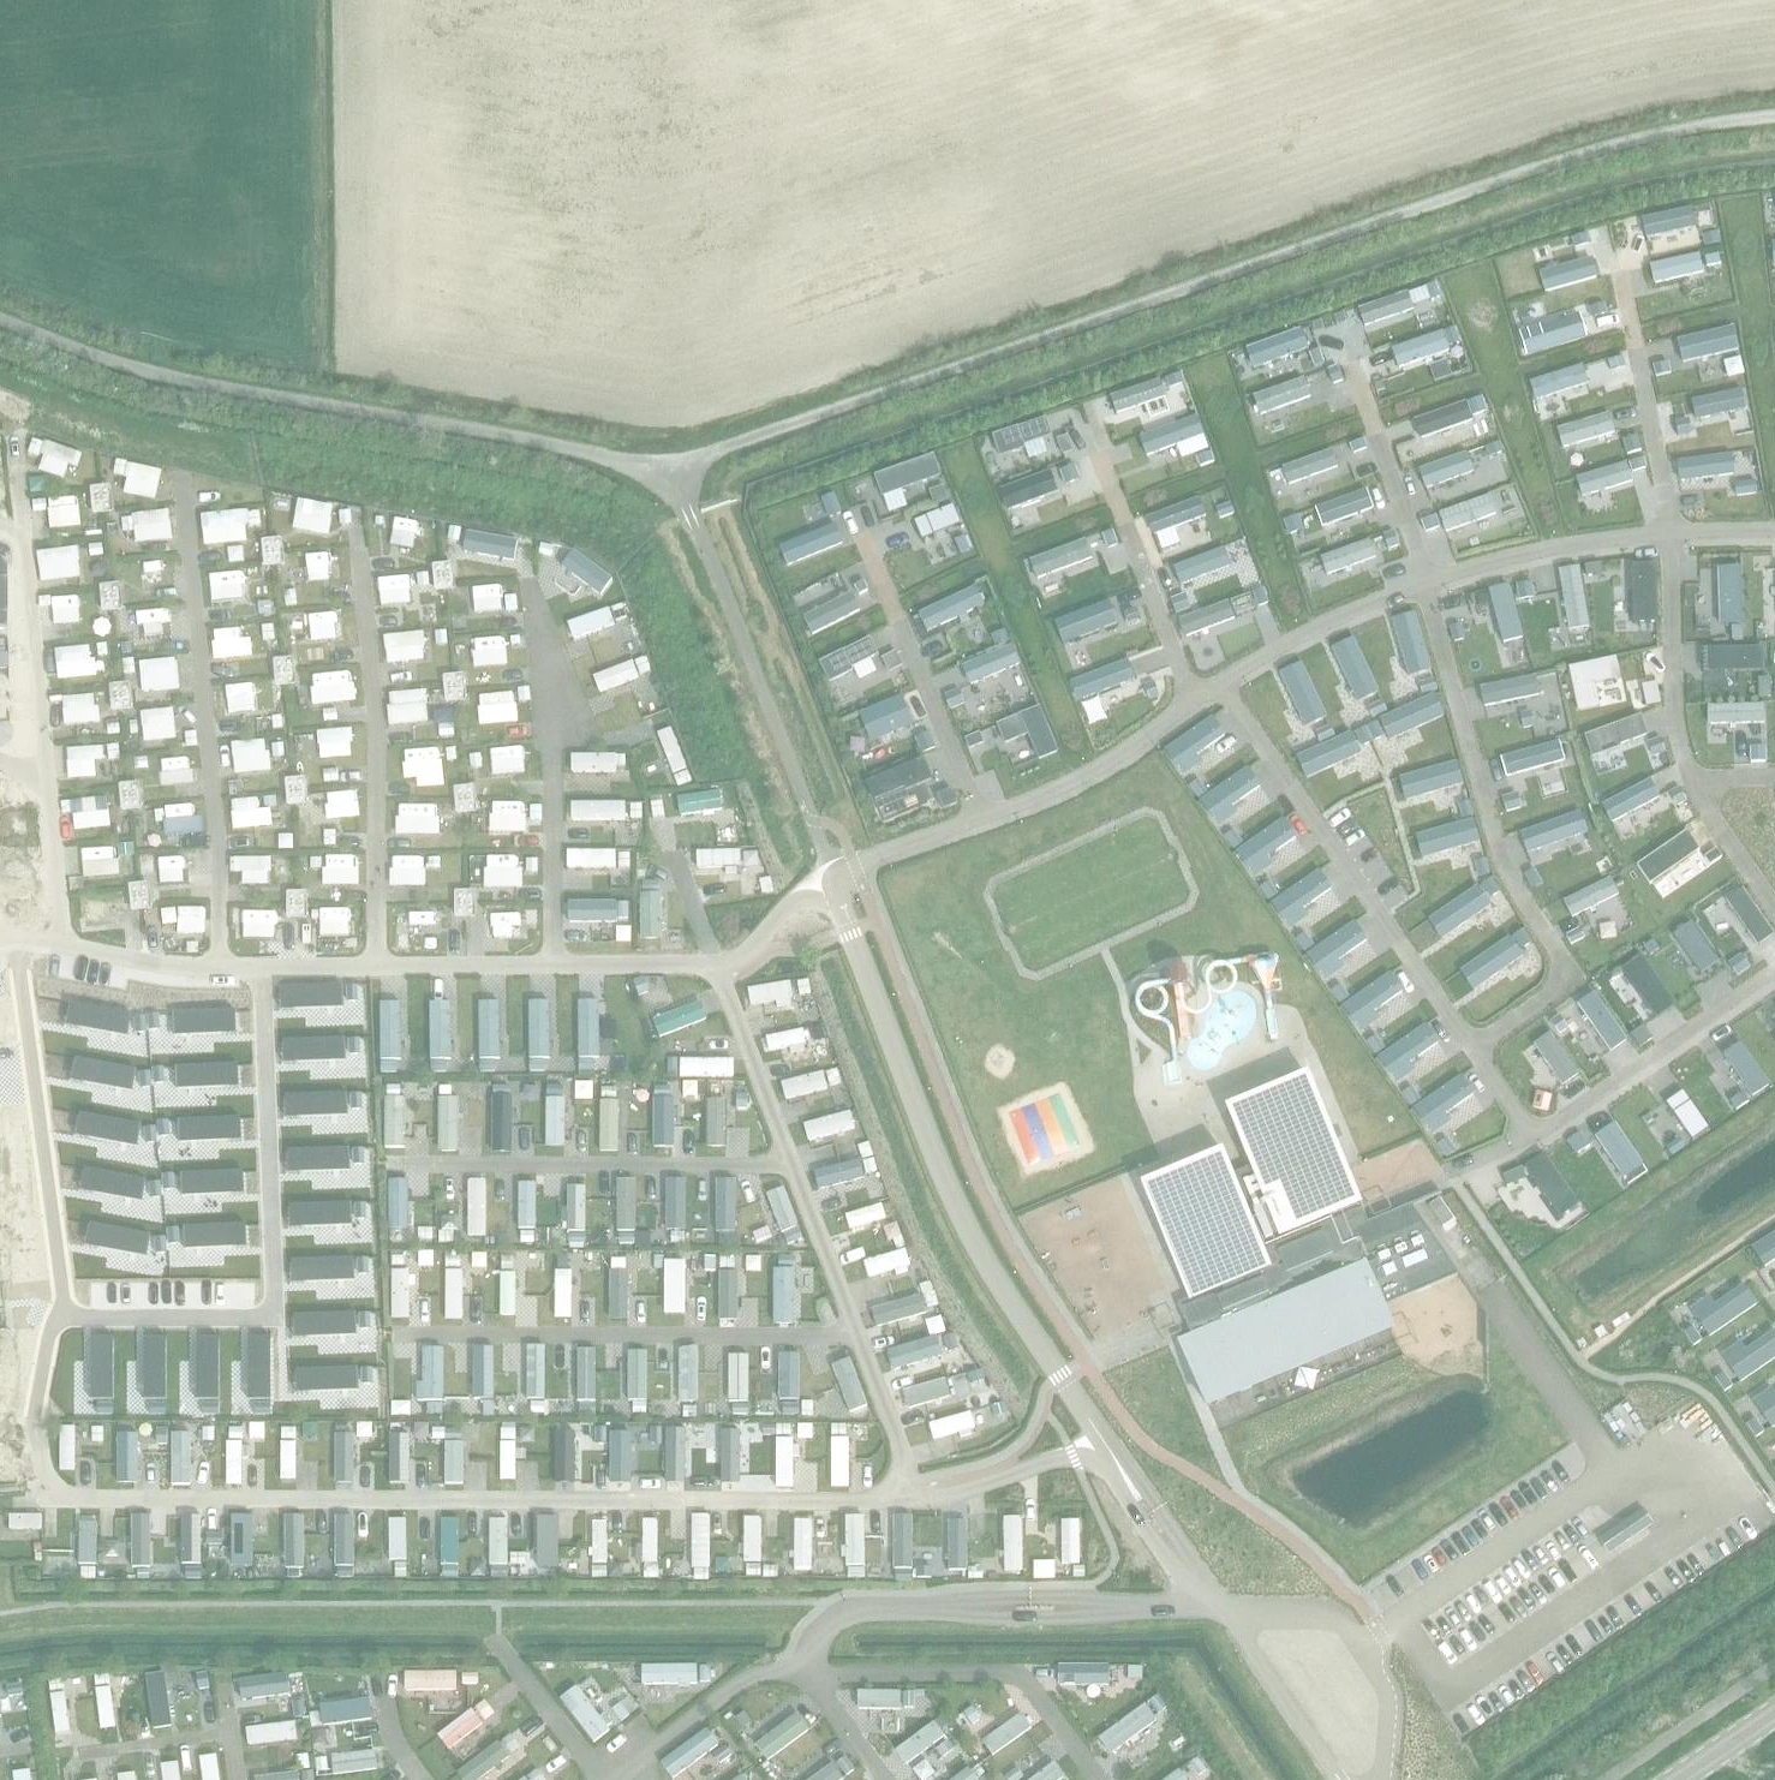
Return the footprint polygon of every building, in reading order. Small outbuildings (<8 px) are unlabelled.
[(1696,230),(1692,211),(1643,220),(1646,239),(1696,230)] [(1721,245),(1718,233),(1703,236),(1706,248),(1721,245)] [(1590,246),(1587,235),(1573,238),(1576,250),(1590,246)] [(1721,266),(1719,255),(1706,258),(1708,268),(1721,266)] [(1704,277),(1700,257),(1651,267),(1655,287),(1704,277)] [(1597,280),(1592,260),(1541,274),(1546,294),(1597,280)] [(1434,284),(1425,288),(1431,303),(1440,299),(1434,284)] [(1413,313),(1408,295),(1359,311),(1365,329),(1413,313)] [(1608,315),(1604,304),(1590,308),(1593,319),(1608,315)] [(1347,324),(1345,315),(1335,317),(1338,326),(1347,324)] [(1587,340),(1580,316),(1520,333),(1527,357),(1587,340)] [(1324,331),(1322,322),(1313,324),(1316,333),(1324,331)] [(1739,353),(1733,329),(1679,341),(1684,366),(1739,353)] [(1455,330),(1445,333),(1449,348),(1460,345),(1455,330)] [(1309,353),(1302,332),(1246,351),(1253,371),(1309,353)] [(1449,354),(1443,335),(1392,351),(1399,371),(1449,354)] [(1324,366),(1319,352),(1310,355),(1315,369),(1324,366)] [(1626,371),(1623,359),(1609,362),(1612,374),(1626,371)] [(1671,375),(1669,363),(1654,367),(1657,378),(1671,375)] [(1343,384),(1338,368),(1328,371),(1333,387),(1343,384)] [(1588,388),(1583,370),(1531,384),(1536,402),(1588,388)] [(1169,390),(1184,387),(1181,375),(1166,379),(1169,390)] [(1165,401),(1159,382),(1110,397),(1116,415),(1165,401)] [(1310,401),(1304,382),(1253,398),(1259,416),(1310,401)] [(1745,413),(1741,394),(1694,403),(1698,423),(1745,413)] [(1482,398),(1468,402),(1473,418),(1487,414),(1482,398)] [(1472,424),(1466,405),(1416,422),(1422,441),(1472,424)] [(1615,437),(1609,416),(1557,430),(1563,450),(1615,437)] [(1203,439),(1196,420),(1139,440),(1146,459),(1203,439)] [(1051,440),(1045,421),(992,439),(1000,461),(1026,452),(1024,448),(1051,440)] [(1691,436),(1688,421),(1676,423),(1679,438),(1691,436)] [(1073,454),(1068,437),(1057,441),(1063,457),(1073,454)] [(1642,452),(1638,437),(1624,441),(1628,455),(1642,452)] [(1367,451),(1364,441),(1351,446),(1355,456),(1367,451)] [(1502,453),(1499,443),(1485,447),(1489,458),(1502,453)] [(1214,464),(1211,453),(1195,458),(1198,469),(1214,464)] [(1338,471),(1332,453),(1282,469),(1288,487),(1338,471)] [(1474,475),(1467,456),(1420,472),(1426,491),(1474,475)] [(1734,477),(1732,457),(1679,463),(1681,484),(1734,477)] [(941,481),(934,459),(874,479),(881,500),(941,481)] [(1648,470),(1645,460),(1631,464),(1634,474),(1648,470)] [(1633,487),(1627,466),(1577,480),(1583,500),(1633,487)] [(1080,481),(1075,467),(1060,472),(1065,486),(1080,481)] [(1057,496),(1050,474),(1000,491),(1008,513),(1057,496)] [(1757,495),(1756,482),(1736,485),(1738,498),(1757,495)] [(92,514),(113,513),(111,486),(90,488),(92,514)] [(1373,512),(1366,492),(1315,510),(1322,529),(1373,512)] [(841,517),(833,496),(821,500),(829,522),(841,517)] [(1496,519),(1489,499),(1441,515),(1447,535),(1496,519)] [(1205,520),(1198,502),(1147,520),(1153,538),(1205,520)] [(1234,517),(1231,506),(1216,510),(1219,521),(1234,517)] [(960,528),(953,509),(915,523),(922,542),(960,528)] [(1303,533),(1298,517),(1284,522),(1289,537),(1303,533)] [(1440,529),(1435,517),(1421,522),(1425,534),(1440,529)] [(842,547),(835,527),(779,549),(787,568),(842,547)] [(1117,548),(1112,531),(1102,535),(1107,551),(1117,548)] [(1398,549),(1393,534),(1384,537),(1389,552),(1398,549)] [(970,552),(964,538),(954,543),(960,556),(970,552)] [(261,541),(264,567),(284,565),(282,539),(261,541)] [(1093,564),(1085,542),(1030,561),(1037,583),(1093,564)] [(1377,562),(1370,543),(1321,559),(1327,578),(1377,562)] [(603,595),(613,582),(571,550),(561,564),(603,595)] [(1230,570),(1224,552),(1174,569),(1180,587),(1230,570)] [(452,563),(432,566),(435,592),(454,590),(452,563)] [(1602,566),(1586,568),(1588,579),(1603,577),(1602,566)] [(1590,630),(1579,569),(1559,573),(1570,634),(1590,630)] [(1658,627),(1658,569),(1634,569),(1635,627),(1658,627)] [(1742,628),(1742,571),(1720,571),(1721,628),(1742,628)] [(122,611),(120,584),(100,586),(102,612),(122,611)] [(1534,601),(1532,585),(1518,587),(1520,603),(1534,601)] [(1524,641),(1510,588),(1490,593),(1504,647),(1524,641)] [(984,608),(975,589),(919,615),(928,635),(984,608)] [(1269,606),(1264,590),(1253,593),(1258,609),(1269,606)] [(860,614),(851,595),(803,619),(812,638),(860,614)] [(1117,628),(1108,603),(1054,623),(1063,647),(1117,628)] [(1234,623),(1228,605),(1178,622),(1184,640),(1234,623)] [(573,640),(614,625),(608,609),(567,624),(573,640)] [(1138,623),(1134,610),(1125,613),(1129,626),(1138,623)] [(1432,674),(1416,615),(1394,622),(1410,680),(1432,674)] [(1465,643),(1461,626),(1451,629),(1455,645),(1465,643)] [(1744,630),(1733,630),(1733,644),(1744,644),(1744,630)] [(1009,643),(1005,632),(990,637),(994,648),(1009,643)] [(1333,651),(1359,705),(1380,695),(1354,641),(1333,651)] [(877,659),(869,642),(817,665),(828,688),(852,677),(850,671),(877,659)] [(1020,669),(1012,648),(962,667),(970,688),(1020,669)] [(1764,674),(1764,651),(1708,653),(1709,676),(1764,674)] [(903,669),(896,655),(881,662),(888,676),(903,669)] [(273,660),(275,687),(296,685),(294,658),(273,660)] [(1622,683),(1618,661),(1570,671),(1579,716),(1600,711),(1596,689),(1622,683)] [(600,693),(638,678),(631,662),(593,677),(600,693)] [(1135,684),(1127,664),(1070,685),(1078,705),(1135,684)] [(1328,719),(1301,665),(1280,675),(1307,729),(1328,719)] [(464,674),(443,676),(445,703),(465,701),(464,674)] [(1540,699),(1536,680),(1481,690),(1485,710),(1540,699)] [(1773,700),(1772,681),(1760,681),(1760,700),(1773,700)] [(1423,696),(1437,692),(1434,682),(1420,687),(1423,696)] [(132,710),(129,684),(109,685),(111,712),(132,710)] [(1159,700),(1154,684),(1145,687),(1150,703),(1159,700)] [(1661,707),(1657,685),(1643,688),(1648,710),(1661,707)] [(964,706),(958,690),(944,695),(949,711),(964,706)] [(1436,697),(1381,722),(1390,743),(1445,718),(1436,697)] [(912,728),(901,700),(859,716),(870,745),(912,728)] [(1373,720),(1387,714),(1382,704),(1368,711),(1373,720)] [(1765,726),(1764,706),(1709,708),(1710,728),(1765,726)] [(1060,756),(1040,709),(997,727),(1005,747),(1027,738),(1038,765),(1060,756)] [(1535,730),(1532,713),(1522,715),(1525,732),(1535,730)] [(1649,740),(1642,719),(1585,738),(1593,762),(1623,752),(1622,749),(1649,740)] [(1225,740),(1212,721),(1165,753),(1178,773),(1180,772),(1184,778),(1201,767),(1196,760),(1225,740)] [(1383,740),(1377,726),(1367,730),(1373,744),(1383,740)] [(1321,744),(1334,737),(1330,728),(1316,735),(1321,744)] [(657,734),(672,774),(686,769),(670,729),(657,734)] [(1373,744),(1366,730),(1357,735),(1363,749),(1373,744)] [(936,751),(929,732),(914,738),(920,757),(936,751)] [(984,747),(980,735),(965,741),(969,752),(984,747)] [(1353,737),(1297,760),(1306,781),(1362,758),(1353,737)] [(1665,755),(1661,740),(1650,744),(1654,758),(1665,755)] [(1565,765),(1559,745),(1502,760),(1508,780),(1565,765)] [(1767,764),(1767,750),(1752,750),(1752,764),(1767,764)] [(616,755),(571,756),(571,773),(616,773),(616,755)] [(931,784),(922,763),(865,785),(874,807),(931,784)] [(1458,766),(1400,782),(1406,804),(1464,788),(1458,766)] [(1262,791),(1249,772),(1201,804),(1215,824),(1216,823),(1221,830),(1237,818),(1232,811),(1262,791)] [(285,780),(287,806),(308,804),(305,778),(285,780)] [(142,810),(139,783),(119,785),(121,812),(142,810)] [(1207,795),(1199,783),(1190,788),(1198,801),(1207,795)] [(1660,801),(1651,783),(1603,808),(1613,826),(1660,801)] [(476,813),(474,786),(454,788),(456,814),(476,813)] [(1687,804),(1680,790),(1671,795),(1678,808),(1687,804)] [(956,809),(950,792),(936,797),(942,814),(956,809)] [(677,798),(680,816),(722,810),(719,793),(677,798)] [(1522,811),(1518,795),(1504,799),(1508,815),(1522,811)] [(625,803),(571,803),(571,821),(625,821),(625,803)] [(1473,819),(1469,804),(1459,807),(1463,822),(1473,819)] [(1588,835),(1580,814),(1521,835),(1529,857),(1588,835)] [(1297,842),(1284,823),(1236,855),(1250,875),(1252,874),(1256,880),(1273,869),(1268,862),(1297,842)] [(1474,823),(1416,840),(1423,862),(1481,846),(1474,823)] [(1242,846),(1234,833),(1225,839),(1234,852),(1242,846)] [(1701,854),(1689,836),(1639,869),(1651,887),(1701,854)] [(751,850),(707,851),(708,867),(751,866),(751,850)] [(616,852),(567,852),(566,869),(616,869),(616,852)] [(1723,861),(1718,852),(1706,860),(1711,869),(1723,861)] [(1489,877),(1486,862),(1476,864),(1479,879),(1489,877)] [(1543,886),(1535,872),(1525,878),(1533,891),(1543,886)] [(1333,894),(1320,875),(1272,907),(1286,927),(1288,926),(1292,932),(1309,921),(1304,914),(1333,894)] [(1500,893),(1491,881),(1483,887),(1492,899),(1500,893)] [(1619,899),(1610,881),(1565,903),(1573,921),(1619,899)] [(151,910),(149,883),(129,885),(131,912),(151,910)] [(1279,898),(1270,885),(1262,891),(1270,903),(1279,898)] [(1441,943),(1492,909),(1479,890),(1429,923),(1441,943)] [(475,918),(475,891),(454,891),(455,918),(475,918)] [(1744,891),(1727,903),(1759,950),(1774,939),(1774,937),(1744,891)] [(660,895),(640,895),(640,941),(661,941),(660,895)] [(616,903),(572,903),(571,921),(616,921),(616,903)] [(1720,965),(1692,925),(1675,938),(1703,977),(1720,965)] [(1367,945),(1354,926),(1335,939),(1307,958),(1320,978),(1322,977),(1326,983),(1343,972),(1338,965),(1367,945)] [(1586,942),(1581,931),(1567,938),(1572,949),(1586,942)] [(1532,945),(1523,932),(1514,939),(1523,951),(1532,945)] [(1314,949),(1305,936),(1297,942),(1305,955),(1314,949)] [(1474,994),(1524,961),(1511,941),(1461,975),(1474,994)] [(1660,952),(1654,943),(1645,949),(1651,958),(1660,952)] [(1750,970),(1742,957),(1729,965),(1737,978),(1750,970)] [(1677,1009),(1643,959),(1623,973),(1657,1022),(1677,1009)] [(1404,997),(1391,978),(1343,1010),(1357,1030),(1359,1029),(1363,1035),(1379,1024),(1374,1017),(1404,997)] [(803,984),(758,991),(761,1008),(806,1001),(803,984)] [(1349,1000),(1341,987),(1332,993),(1341,1006),(1349,1000)] [(347,988),(347,1004),(358,1004),(358,988),(347,988)] [(344,1013),(343,991),(281,994),(282,1016),(344,1013)] [(1629,1044),(1596,996),(1578,1008),(1612,1056),(1629,1044)] [(529,1059),(550,1059),(549,1002),(528,1002),(529,1059)] [(578,1059),(599,1059),(599,1002),(578,1002),(578,1059)] [(380,1061),(401,1061),(401,1004),(380,1003),(380,1061)] [(429,1060),(451,1060),(451,1004),(430,1003),(429,1060)] [(478,1060),(500,1060),(499,1003),(479,1003),(478,1060)] [(707,1019),(700,1003),(653,1021),(659,1038),(707,1019)] [(128,1041),(132,1019),(71,1009),(68,1031),(128,1041)] [(148,1018),(149,1033),(160,1033),(159,1017),(148,1018)] [(236,1040),(236,1018),(174,1018),(175,1040),(236,1040)] [(1569,1031),(1560,1018),(1551,1024),(1560,1038),(1569,1031)] [(135,1021),(136,1037),(147,1036),(145,1020),(135,1021)] [(1439,1047),(1426,1028),(1379,1061),(1392,1081),(1394,1079),(1398,1086),(1415,1075),(1410,1067),(1439,1047)] [(1654,1043),(1645,1028),(1632,1037),(1640,1051),(1654,1043)] [(803,1030),(766,1038),(768,1052),(806,1045),(803,1030)] [(1578,1078),(1550,1036),(1535,1046),(1563,1088),(1578,1078)] [(1385,1052),(1376,1039),(1368,1045),(1376,1057),(1385,1052)] [(349,1041),(349,1056),(360,1056),(360,1041),(349,1041)] [(346,1065),(345,1043),(283,1046),(284,1068),(346,1065)] [(1771,1090),(1742,1046),(1725,1057),(1755,1101),(1771,1090)] [(733,1060),(680,1060),(680,1078),(733,1078),(733,1060)] [(133,1096),(137,1075),(76,1065),(72,1086),(133,1096)] [(153,1071),(154,1087),(165,1086),(164,1071),(153,1071)] [(238,1093),(238,1071),(176,1071),(176,1093),(238,1093)] [(823,1072),(781,1084),(785,1100),(827,1090),(823,1072)] [(139,1076),(140,1092),(151,1091),(150,1075),(139,1076)] [(1307,1075),(1226,1109),(1250,1167),(1231,1175),(1221,1152),(1142,1185),(1189,1299),(1188,1300),(1178,1304),(1190,1335),(1180,1339),(1180,1341),(1207,1407),(1391,1329),(1382,1308),(1449,1279),(1460,1275),(1411,1205),(1368,1223),(1360,1203),(1361,1203),(1307,1075)] [(1475,1099),(1462,1080),(1414,1112),(1428,1132),(1430,1131),(1434,1137),(1450,1126),(1445,1119),(1475,1099)] [(1421,1103),(1413,1090),(1404,1096),(1412,1109),(1421,1103)] [(1553,1100),(1537,1095),(1533,1111),(1548,1115),(1553,1100)] [(1709,1132),(1683,1095),(1667,1107),(1693,1144),(1709,1132)] [(1750,1105),(1744,1095),(1731,1102),(1737,1112),(1750,1105)] [(351,1097),(351,1113),(362,1113),(362,1097),(351,1097)] [(512,1154),(512,1097),(492,1097),(492,1153),(512,1154)] [(404,1148),(404,1099),(385,1098),(384,1148),(404,1148)] [(672,1149),(672,1099),(653,1098),(653,1148),(672,1149)] [(348,1121),(347,1099),(286,1102),(287,1123),(348,1121)] [(458,1152),(458,1099),(438,1099),(438,1153),(458,1152)] [(564,1147),(564,1099),(546,1099),(545,1147),(564,1147)] [(726,1148),(727,1101),(707,1100),(706,1148),(726,1148)] [(618,1152),(618,1102),(599,1101),(599,1152),(618,1152)] [(850,1112),(809,1123),(813,1137),(854,1126),(850,1112)] [(138,1151),(142,1130),(81,1120),(77,1141),(138,1151)] [(158,1125),(159,1141),(170,1140),(168,1124),(158,1125)] [(241,1146),(241,1124),(180,1125),(180,1147),(241,1146)] [(1646,1173),(1616,1127),(1596,1140),(1626,1186),(1646,1173)] [(145,1131),(146,1147),(157,1146),(156,1131),(145,1131)] [(1590,1149),(1581,1136),(1569,1144),(1578,1157),(1590,1149)] [(1456,1154),(1448,1141),(1439,1147),(1447,1160),(1456,1154)] [(1674,1158),(1686,1150),(1680,1141),(1668,1149),(1674,1158)] [(353,1151),(353,1167),(364,1167),(364,1151),(353,1151)] [(350,1176),(349,1154),(288,1157),(289,1179),(350,1176)] [(1579,1210),(1545,1159),(1528,1171),(1562,1222),(1579,1210)] [(858,1161),(814,1172),(818,1190),(863,1178),(858,1161)] [(1526,1181),(1522,1170),(1504,1177),(1508,1188),(1526,1181)] [(142,1207),(146,1185),(85,1175),(81,1197),(142,1207)] [(163,1178),(164,1194),(175,1193),(174,1177),(163,1178)] [(244,1200),(244,1178),(183,1178),(183,1200),(244,1200)] [(617,1232),(636,1232),(636,1180),(617,1180),(617,1232)] [(467,1236),(486,1236),(486,1182),(467,1182),(467,1236)] [(720,1231),(735,1231),(735,1183),(720,1183),(720,1231)] [(518,1229),(536,1229),(535,1184),(518,1184),(518,1229)] [(149,1185),(150,1201),(161,1200),(160,1185),(149,1185)] [(669,1230),(685,1230),(685,1186),(670,1186),(669,1230)] [(567,1232),(585,1232),(585,1187),(567,1187),(567,1232)] [(798,1227),(783,1188),(766,1195),(781,1234),(798,1227)] [(389,1229),(404,1229),(404,1191),(389,1191),(389,1229)] [(881,1205),(845,1216),(849,1230),(885,1219),(881,1205)] [(355,1206),(355,1222),(366,1222),(366,1206),(355,1206)] [(353,1231),(352,1209),(290,1212),(292,1234),(353,1231)] [(147,1262),(150,1240),(90,1230),(86,1252),(147,1262)] [(168,1233),(169,1248),(180,1248),(179,1232),(168,1233)] [(246,1254),(246,1232),(185,1232),(185,1254),(246,1254)] [(1754,1253),(1768,1273),(1774,1268),(1774,1238),(1754,1253)] [(155,1242),(156,1257),(167,1257),(166,1241),(155,1242)] [(905,1250),(863,1263),(867,1278),(910,1266),(905,1250)] [(357,1262),(357,1278),(368,1278),(368,1262),(357,1262)] [(354,1285),(353,1263),(292,1266),(293,1288),(354,1285)] [(773,1269),(773,1325),(794,1325),(794,1270),(773,1269)] [(391,1319),(409,1319),(409,1271),(392,1270),(391,1319)] [(446,1271),(445,1320),(462,1320),(462,1271),(446,1271)] [(555,1271),(554,1319),(571,1319),(571,1271),(555,1271)] [(609,1272),(610,1314),(625,1315),(625,1272),(609,1272)] [(500,1274),(500,1316),(515,1317),(515,1273),(500,1274)] [(665,1274),(664,1314),(679,1315),(679,1274),(665,1274)] [(719,1275),(719,1318),(734,1318),(734,1275),(719,1275)] [(1691,1314),(1710,1341),(1758,1310),(1745,1289),(1714,1309),(1709,1302),(1691,1314)] [(919,1296),(871,1310),(876,1327),(925,1314),(919,1296)] [(360,1316),(360,1332),(371,1332),(371,1316),(360,1316)] [(356,1340),(355,1318),(294,1321),(295,1343),(356,1340)] [(1702,1343),(1694,1329),(1685,1335),(1694,1349),(1702,1343)] [(1741,1386),(1774,1364),(1774,1335),(1746,1354),(1741,1346),(1723,1358),(1741,1386)] [(940,1336),(895,1349),(899,1363),(944,1350),(940,1336)] [(114,1344),(92,1344),(91,1405),(113,1405),(114,1344)] [(167,1344),(145,1344),(144,1405),(166,1405),(167,1344)] [(271,1344),(249,1344),(248,1405),(270,1405),(271,1344)] [(219,1345),(197,1345),(197,1406),(219,1406),(219,1345)] [(545,1399),(545,1346),(527,1346),(526,1399),(545,1399)] [(697,1402),(697,1347),(684,1347),(678,1349),(679,1402),(697,1402)] [(443,1402),(443,1350),(423,1349),(423,1383),(417,1383),(417,1402),(443,1402)] [(595,1402),(595,1350),(577,1350),(577,1401),(595,1402)] [(748,1402),(748,1355),(728,1355),(728,1402),(748,1402)] [(847,1356),(833,1361),(849,1402),(863,1397),(847,1356)] [(494,1397),(494,1359),(478,1359),(478,1397),(494,1397)] [(646,1400),(646,1359),(629,1359),(629,1400),(646,1400)] [(799,1400),(799,1359),(784,1360),(784,1400),(799,1400)] [(362,1371),(362,1387),(373,1387),(373,1371),(362,1371)] [(358,1395),(357,1373),(296,1376),(297,1398),(358,1395)] [(1733,1390),(1725,1376),(1716,1382),(1725,1396),(1733,1390)] [(950,1378),(912,1388),(916,1402),(954,1391),(950,1378)] [(1773,1433),(1774,1432),(1774,1397),(1773,1393),(1755,1405),(1773,1433)] [(219,1407),(203,1407),(203,1418),(219,1418),(219,1407)] [(270,1407),(254,1407),(254,1418),(270,1418),(270,1407)] [(114,1408),(98,1408),(98,1419),(114,1419),(114,1408)] [(166,1408),(150,1408),(150,1419),(166,1419),(166,1408)] [(970,1413),(928,1425),(933,1441),(975,1429),(970,1413)] [(1764,1436),(1755,1422),(1747,1428),(1755,1442),(1764,1436)] [(75,1470),(75,1427),(60,1427),(59,1470),(75,1470)] [(190,1434),(172,1434),(172,1485),(190,1485),(190,1434)] [(736,1439),(721,1439),(721,1490),(736,1490),(736,1439)] [(793,1439),(776,1439),(776,1488),(793,1488),(793,1439)] [(848,1439),(831,1439),(831,1487),(848,1488),(848,1439)] [(134,1442),(117,1442),(117,1485),(134,1485),(134,1442)] [(295,1443),(281,1442),(280,1481),(296,1481),(295,1443)] [(350,1443),(335,1442),(335,1486),(350,1485),(350,1443)] [(243,1443),(226,1443),(226,1486),(242,1485),(243,1443)] [(404,1443),(389,1443),(389,1487),(404,1487),(404,1443)] [(463,1443),(445,1443),(444,1484),(463,1484),(463,1443)] [(515,1443),(500,1443),(500,1482),(515,1481),(515,1443)] [(625,1444),(610,1443),(610,1481),(625,1482),(625,1444)] [(681,1444),(666,1443),(666,1487),(681,1486),(681,1444)] [(572,1444),(555,1444),(555,1487),(572,1487),(572,1444)] [(709,1568),(709,1516),(691,1516),(691,1568),(709,1568)] [(865,1566),(864,1517),(845,1517),(845,1566),(865,1566)] [(761,1562),(761,1518),(744,1518),(743,1562),(761,1562)] [(1004,1571),(1022,1571),(1022,1518),(1003,1518),(1004,1571)] [(201,1574),(202,1519),(183,1519),(182,1573),(201,1574)] [(352,1566),(353,1520),(336,1519),(335,1565),(352,1566)] [(558,1573),(558,1519),(540,1519),(540,1573),(558,1573)] [(407,1561),(406,1520),(389,1520),(389,1560),(407,1561)] [(458,1565),(458,1520),(441,1520),(441,1565),(458,1565)] [(507,1565),(507,1520),(489,1520),(489,1565),(507,1565)] [(657,1563),(657,1520),(642,1520),(642,1563),(657,1563)] [(150,1564),(150,1521),(135,1521),(135,1565),(150,1564)] [(252,1564),(253,1521),(238,1521),(238,1563),(252,1564)] [(811,1570),(811,1521),(794,1521),(793,1570),(811,1570)] [(1061,1565),(1079,1564),(1079,1521),(1061,1521),(1061,1565)] [(96,1565),(97,1524),(79,1522),(78,1564),(96,1565)] [(607,1564),(606,1523),(592,1523),(592,1565),(607,1564)] [(912,1565),(912,1524),(897,1523),(897,1565),(912,1565)] [(304,1566),(303,1525),(288,1525),(288,1566),(304,1566)] [(967,1566),(967,1525),(952,1525),(951,1566),(967,1566)] [(697,1685),(697,1666),(642,1666),(642,1685),(697,1685)] [(1108,1684),(1108,1666),(1059,1666),(1059,1685),(1108,1684)] [(405,1673),(404,1691),(455,1690),(455,1673),(405,1673)] [(238,1696),(285,1690),(283,1676),(237,1681),(238,1696)] [(147,1680),(153,1722),(170,1721),(164,1678),(147,1680)] [(560,1700),(593,1743),(610,1731),(576,1687),(560,1700)] [(101,1730),(116,1728),(110,1688),(95,1689),(101,1730)] [(857,1710),(899,1710),(900,1692),(858,1692),(857,1710)] [(65,1693),(50,1695),(55,1734),(69,1732),(65,1693)] [(367,1703),(321,1709),(324,1726),(369,1720),(367,1703)] [(1098,1738),(1111,1755),(1156,1721),(1144,1704),(1098,1738)] [(482,1724),(471,1710),(438,1736),(448,1750),(482,1724)] [(1021,1713),(982,1741),(992,1756),(1031,1728),(1021,1713)] [(797,1714),(756,1745),(767,1761),(809,1731),(797,1714)] [(933,1722),(895,1750),(906,1765),(944,1737),(933,1722)] [(248,1746),(297,1739),(295,1723),(246,1729),(248,1746)] [(672,1779),(718,1746),(706,1729),(660,1763),(672,1779)] [(462,1779),(479,1779),(509,1756),(498,1742),(457,1773),(462,1779)] [(384,1769),(382,1751),(328,1758),(330,1775),(384,1769)] [(199,1758),(202,1779),(219,1779),(216,1756),(199,1758)] [(178,1763),(161,1765),(163,1779),(180,1779),(178,1763)] [(1053,1763),(1030,1779),(1061,1779),(1064,1778),(1053,1763)] [(832,1764),(811,1779),(842,1779),(843,1779),(832,1764)] [(968,1768),(952,1779),(977,1779),(968,1768)] [(1178,1770),(1164,1779),(1186,1779),(1178,1770)] [(14,1779),(31,1779),(30,1771),(13,1773),(14,1779)]
